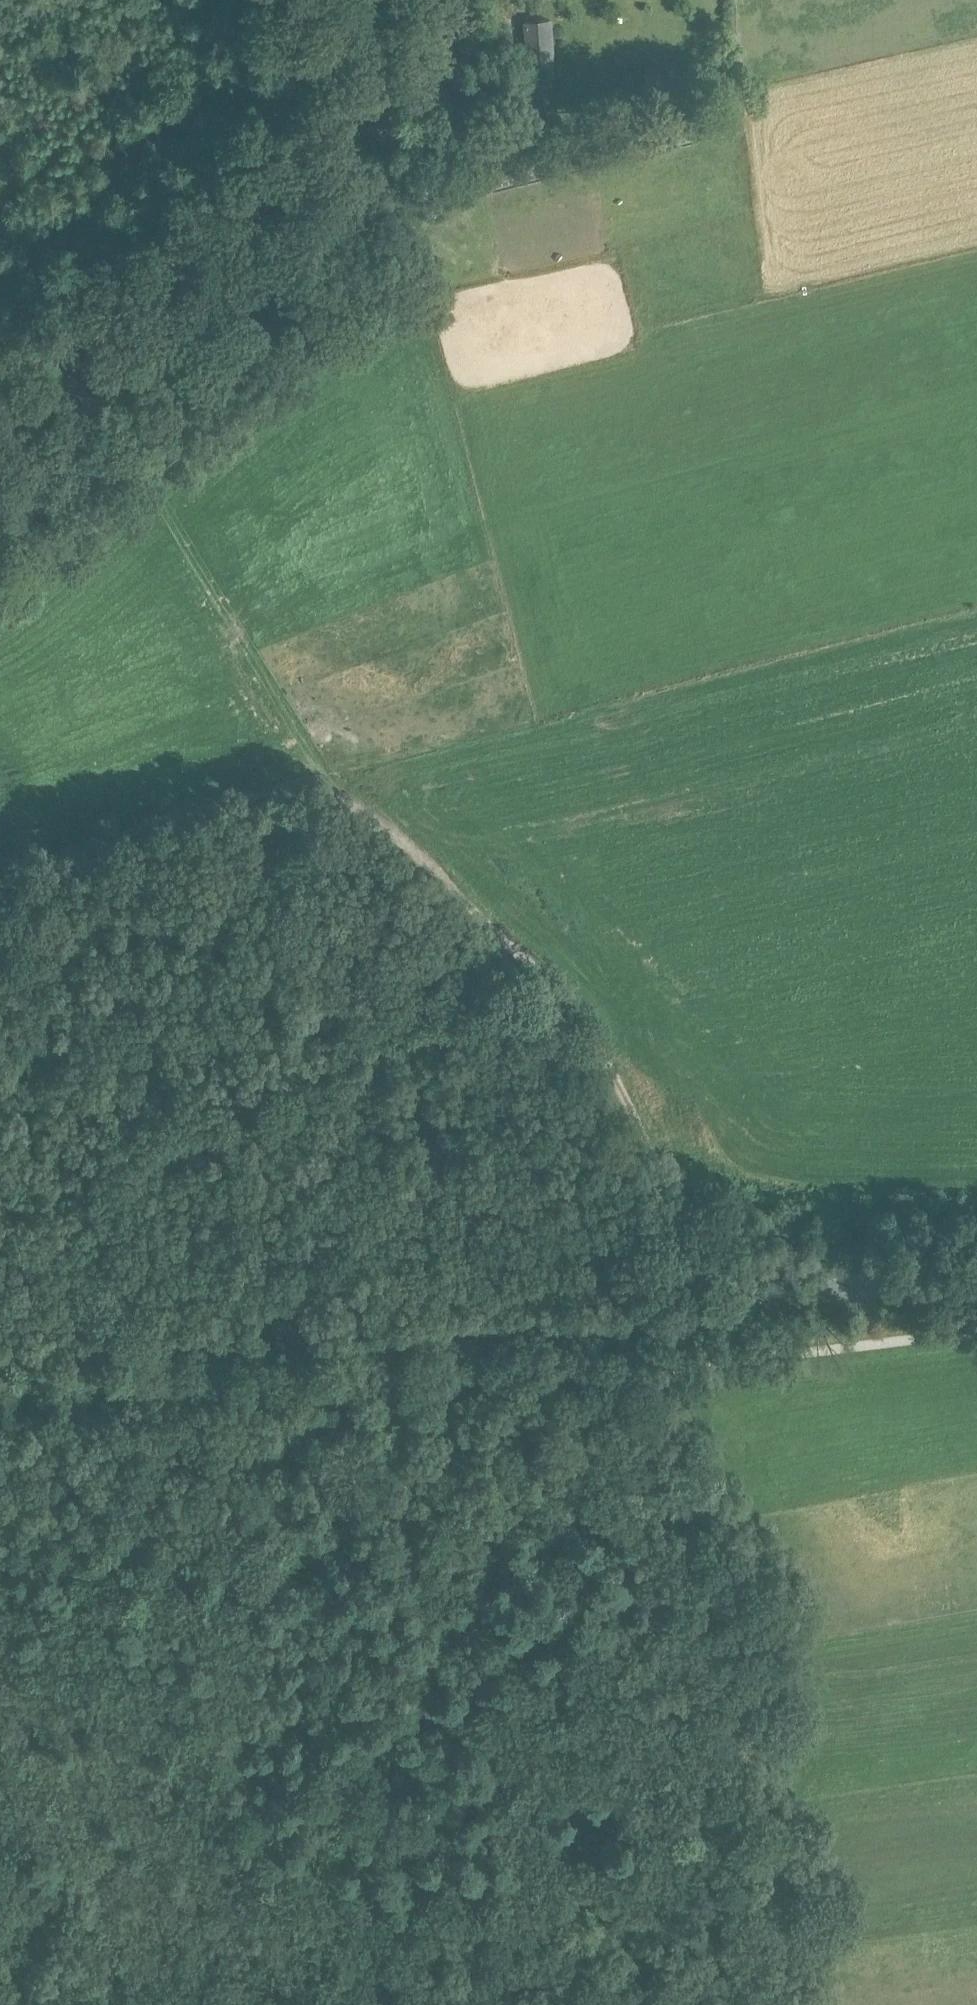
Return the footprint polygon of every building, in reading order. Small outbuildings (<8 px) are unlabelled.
[(527,63),(550,61),(547,19),(523,21),(526,64),(527,63)] [(518,108),(504,111),(513,141),(527,137),(518,108)]
